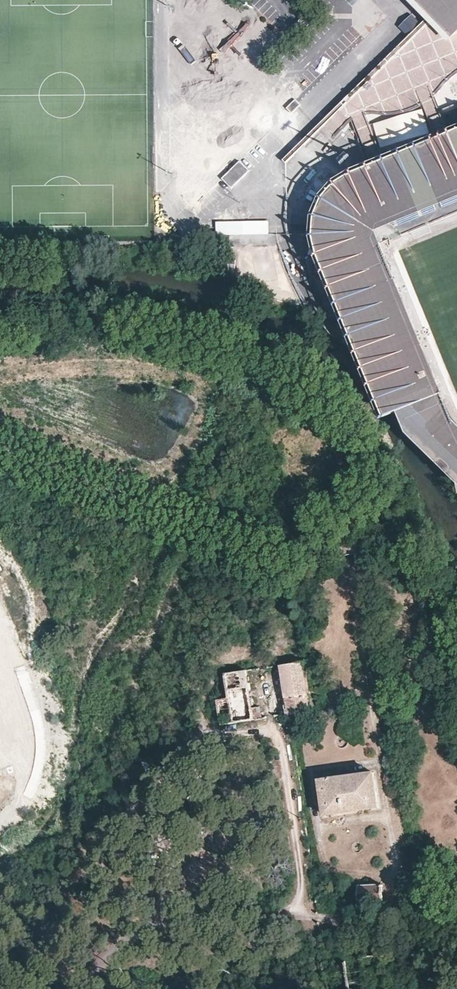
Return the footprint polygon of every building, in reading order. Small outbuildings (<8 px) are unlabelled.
[(427,18),(447,38),(456,28),(456,0),(409,0),(427,18)] [(406,36),(420,24),(412,15),(399,26),(406,36)] [(456,68),(456,28),(447,38),(427,18),(333,111),(343,121),(345,119),(349,117),(360,112),(361,112),(362,111),(364,111),(367,111),(372,111),(377,111),(382,112),(388,111),(393,111),(399,110),(401,109),(406,108),(410,106),(415,104),(417,102),(428,94),(429,93),(430,92),(431,91),(437,84),(444,77),(452,70),(456,68)] [(452,70),(444,77),(437,84),(431,91),(430,92),(429,93),(428,94),(417,102),(415,104),(410,106),(406,108),(401,109),(399,110),(393,111),(388,111),(382,112),(377,111),(372,111),(367,111),(364,111),(362,111),(361,112),(360,112),(349,117),(345,119),(343,121),(347,125),(352,122),(363,117),(365,117),(372,117),(382,117),(389,117),(394,117),(403,115),(408,113),(418,109),(421,107),(434,97),(448,82),(456,75),(456,74),(456,68),(452,70)] [(434,147),(456,138),(456,125),(430,136),(431,140),(434,147)] [(385,167),(353,180),(362,204),(365,209),(456,171),(456,138),(434,147),(431,140),(382,160),(385,167)] [(351,173),(353,180),(385,167),(382,160),(381,157),(349,169),(351,173)] [(231,189),(249,172),(240,161),(221,178),(231,189)] [(365,209),(367,216),(370,221),(375,234),(456,200),(456,171),(365,209)] [(353,180),(351,173),(348,174),(336,180),(332,184),(326,188),(322,192),(318,197),(316,200),(311,209),(311,211),(310,215),(309,221),(309,227),(309,232),(310,240),(310,244),(314,256),(322,253),(346,244),(343,235),(343,230),(343,227),(343,226),(344,222),(346,218),(347,216),(348,215),(354,208),(362,204),(353,180)] [(354,216),(365,209),(362,204),(354,208),(348,215),(347,216),(346,218),(344,222),(343,226),(343,227),(343,230),(343,235),(346,244),(353,241),(351,237),(350,230),(350,226),(350,225),(350,222),(351,221),(353,218),(354,216)] [(439,385),(375,234),(370,221),(367,216),(365,209),(354,216),(353,218),(351,221),(350,222),(350,225),(350,226),(350,230),(351,237),(353,241),(346,244),(410,397),(439,385)] [(268,221),(215,222),(216,236),(269,235),(268,221)] [(393,399),(400,416),(419,407),(410,397),(346,244),(322,253),(327,268),(320,270),(343,329),(332,342),(358,360),(364,375),(367,378),(393,399)] [(317,271),(320,270),(327,268),(322,253),(314,256),(311,257),(317,271)] [(400,416),(412,446),(456,489),(456,428),(439,385),(410,397),(419,407),(400,416)] [(310,712),(303,663),(280,666),(287,715),(296,714),(310,712)] [(250,700),(247,671),(225,674),(229,699),(218,700),(221,725),(262,719),(259,699),(250,700)] [(374,771),(317,780),(323,816),(380,808),(374,771)] [(359,886),(359,902),(382,903),(382,886),(359,886)]
